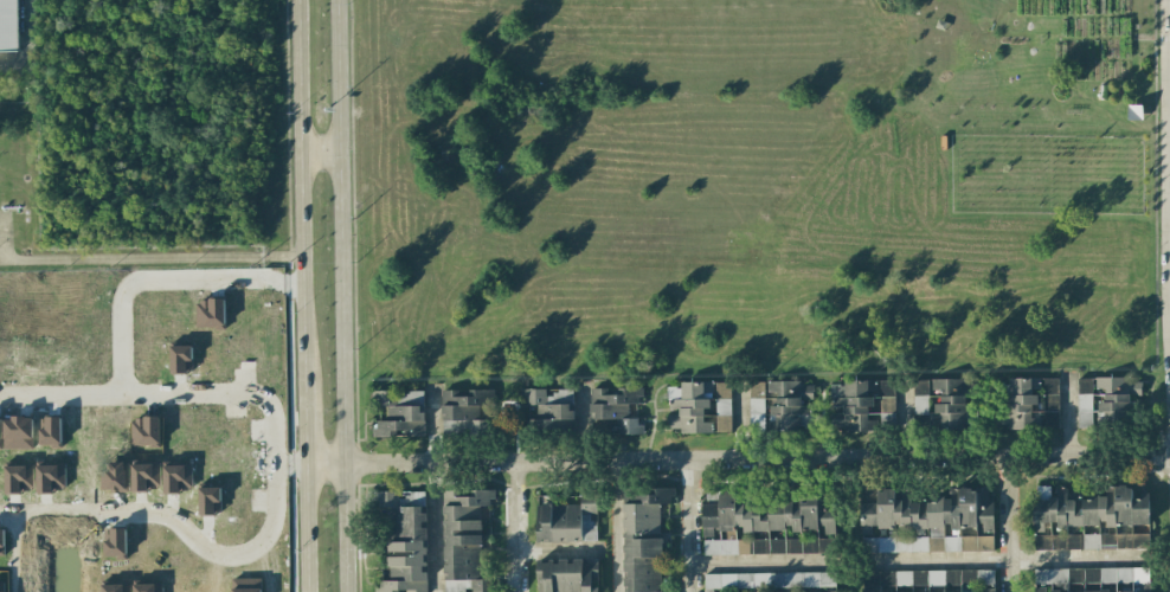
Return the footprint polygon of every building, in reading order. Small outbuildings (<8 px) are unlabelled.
[(18,51),(18,0),(0,0),(0,51),(18,51)] [(225,299),(196,299),(196,326),(225,326),(225,299)] [(193,373),(192,346),(171,346),(171,373),(193,373)] [(1077,378),(1078,427),(1095,427),(1095,424),(1128,423),(1127,395),(1141,395),(1141,377),(1077,378)] [(932,378),(931,395),(936,395),(935,413),(930,413),(929,428),(964,429),(965,413),(975,414),(975,403),(966,403),(967,380),(932,378)] [(1059,379),(1007,378),(1007,409),(995,409),(995,429),(1059,429),(1059,379)] [(895,415),(894,380),(844,380),(844,384),(830,384),(830,410),(835,410),(835,431),(875,431),(875,415),(895,415)] [(769,430),(812,429),(811,402),(813,402),(813,385),(801,385),(801,381),(766,381),(767,402),(768,402),(769,430)] [(914,414),(928,414),(927,381),(913,381),(914,414)] [(730,382),(681,382),(681,387),(667,386),(667,413),(668,413),(668,431),(730,432),(730,382)] [(591,419),(617,419),(617,434),(641,434),(641,418),(627,418),(627,404),(640,404),(640,388),(591,388),(591,419)] [(494,389),(442,390),(442,435),(495,434),(494,389)] [(528,431),(572,431),(572,390),(547,391),(547,389),(520,389),(521,404),(538,403),(538,419),(528,419),(528,431)] [(423,390),(373,391),(373,407),(386,407),(387,420),(372,421),(372,437),(424,435),(423,390)] [(32,449),(34,417),(4,416),(3,448),(32,449)] [(39,417),(40,446),(61,445),(61,416),(39,417)] [(131,446),(160,446),(160,417),(132,417),(131,446)] [(127,491),(128,464),(101,463),(100,491),(127,491)] [(160,463),(131,463),(132,490),(160,489),(160,463)] [(66,464),(37,464),(37,491),(65,492),(66,464)] [(164,491),(192,491),(192,464),(164,465),(164,491)] [(33,465),(5,465),(5,492),(33,492),(33,465)] [(1150,524),(1149,495),(1132,496),(1132,486),(1108,487),(1108,496),(1093,496),(1093,498),(1066,499),(1066,486),(1052,487),(1052,486),(1033,487),(1035,532),(1044,531),(1043,522),(1057,522),(1057,529),(1067,529),(1067,526),(1101,525),(1101,526),(1150,524)] [(673,591),(662,591),(661,538),(636,539),(636,533),(660,533),(659,502),(675,502),(675,487),(650,488),(650,493),(623,493),(625,591),(673,591)] [(994,550),(992,498),(988,499),(988,487),(950,488),(950,497),(936,498),(936,501),(910,502),(910,490),(902,490),(902,500),(895,500),(894,489),(878,489),(878,503),(860,503),(861,533),(871,533),(871,528),(927,527),(927,536),(862,538),(863,553),(994,550)] [(220,488),(199,488),(199,513),(220,513),(220,488)] [(835,535),(834,501),(829,501),(829,488),(790,488),(790,499),(757,499),(757,492),(737,492),(719,492),(719,505),(702,505),(702,537),(713,537),(713,530),(725,530),(725,539),(738,539),(738,531),(823,531),(823,535),(835,535)] [(877,502),(877,489),(865,488),(865,502),(877,502)] [(492,575),(482,575),(480,506),(493,505),(492,489),(442,490),(445,591),(492,591),(492,575)] [(424,506),(398,507),(397,491),(382,492),(385,580),(374,581),(375,591),(427,591),(424,506)] [(424,492),(398,492),(398,506),(424,505),(424,492)] [(582,540),(596,540),(596,494),(587,494),(587,506),(582,506),(582,540)] [(580,503),(535,504),(536,542),(581,541),(580,503)] [(1034,535),(1034,550),(1148,549),(1147,533),(1116,534),(1116,527),(1106,527),(1106,534),(1034,535)] [(105,557),(126,557),(126,528),(104,528),(105,557)] [(703,540),(703,554),(830,553),(830,538),(744,538),(744,540),(703,540)] [(598,583),(597,558),(573,559),(573,560),(536,561),(537,591),(598,591),(598,583)] [(995,571),(866,570),(865,585),(959,586),(960,587),(960,591),(994,591),(995,571)] [(834,572),(768,573),(769,588),(834,587),(834,572)] [(721,573),(704,574),(704,588),(721,588),(721,573)] [(232,578),(232,591),(261,591),(261,578),(232,578)] [(102,591),(132,591),(131,583),(102,584),(102,591)] [(162,583),(133,584),(133,591),(162,591),(162,583)]
